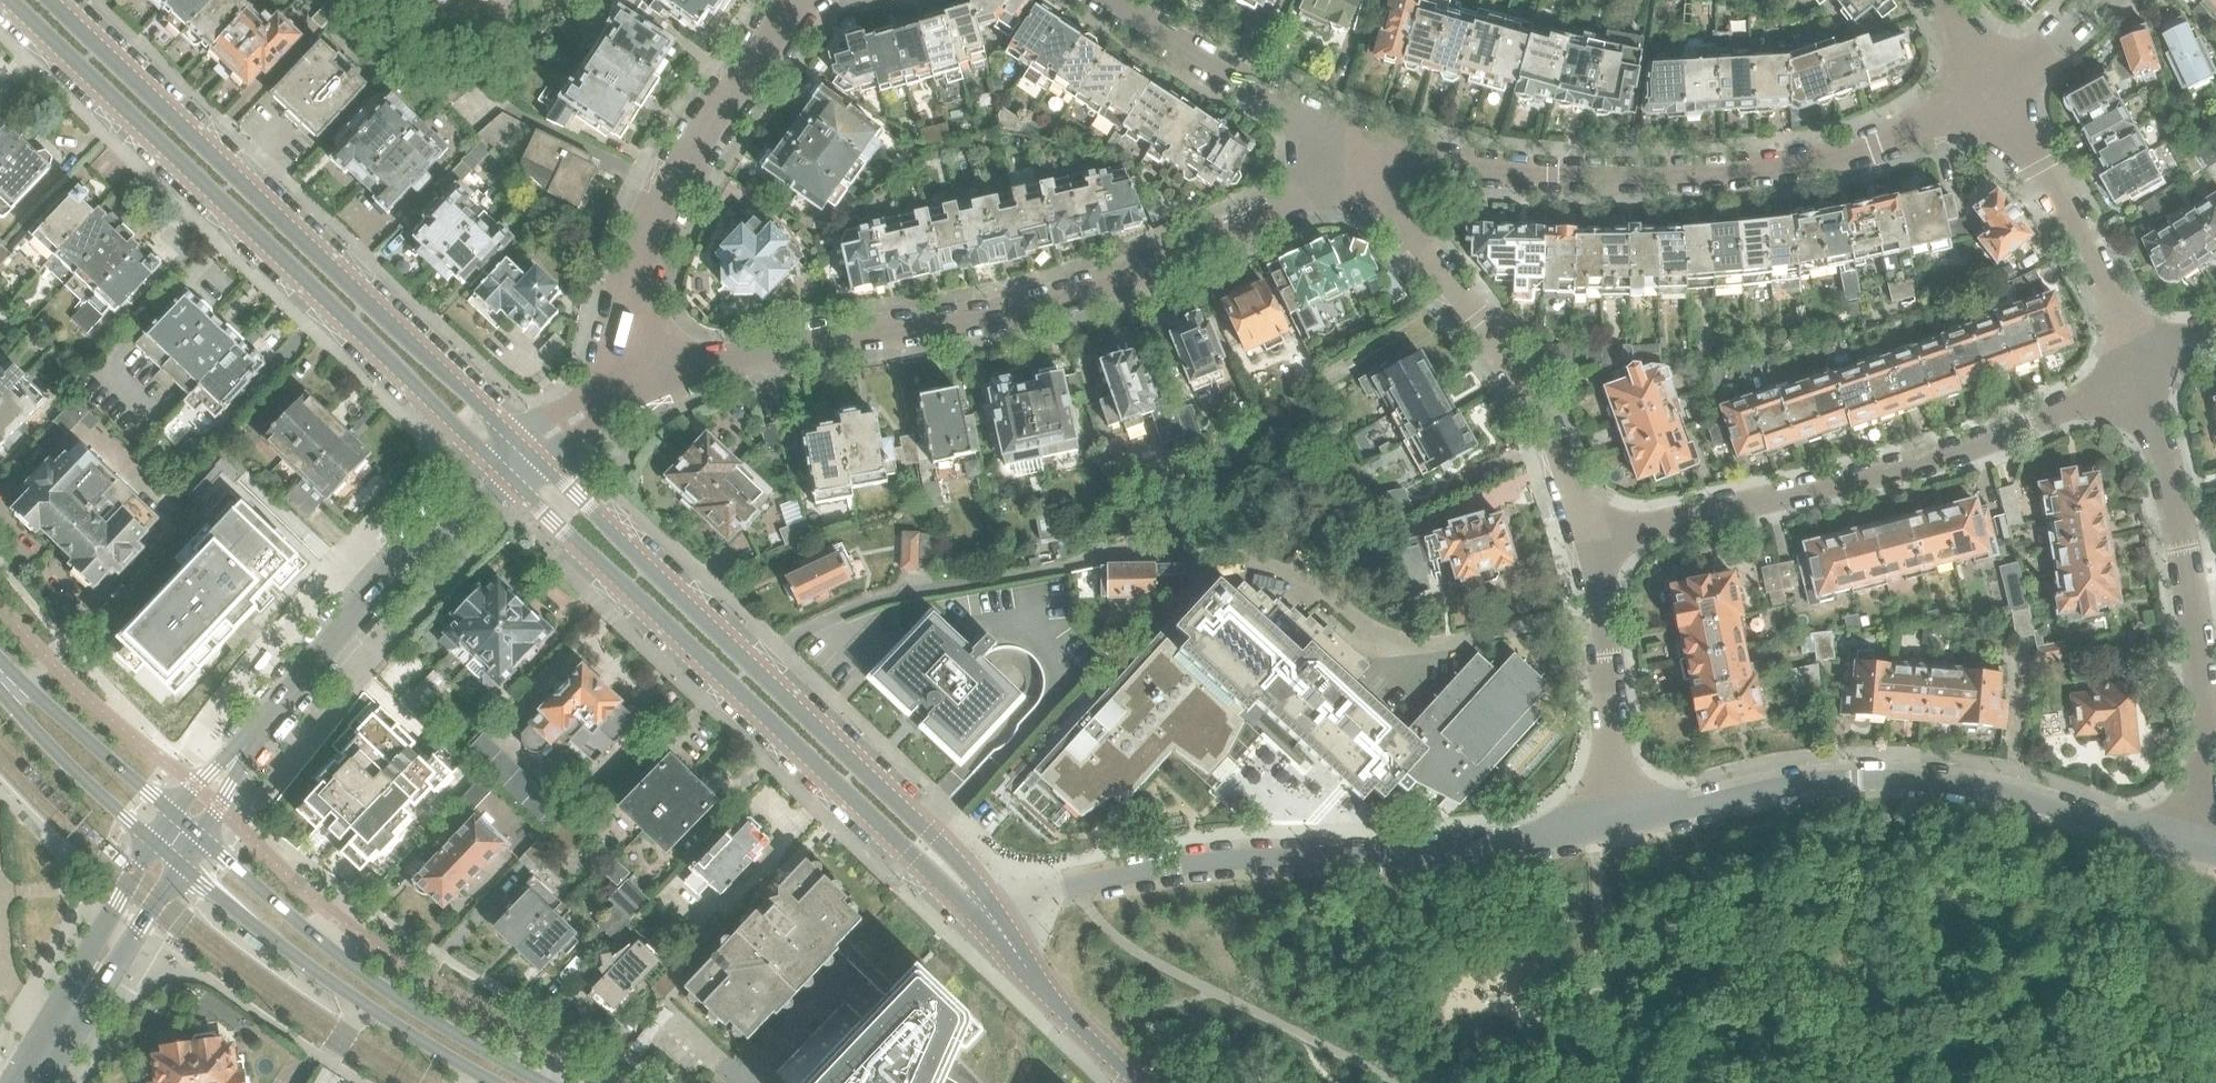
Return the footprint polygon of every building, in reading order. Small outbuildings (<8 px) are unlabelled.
[(177,0),(148,0),(160,11),(165,6),(168,10),(177,0)] [(219,0),(177,0),(168,10),(173,14),(169,18),(169,24),(183,37),(219,0)] [(211,50),(251,8),(242,0),(219,0),(183,37),(194,48),(200,47),(204,43),(211,50)] [(312,19),(322,29),(341,9),(342,9),(335,3),(332,0),(330,0),(323,7),(312,19)] [(654,75),(674,44),(639,21),(640,19),(634,15),(643,2),(639,0),(619,0),(615,13),(598,39),(654,75)] [(643,2),(660,15),(665,8),(672,14),(674,12),(697,29),(709,13),(713,17),(725,0),(639,0),(643,2)] [(1013,41),(1025,23),(1022,21),(1032,6),(1033,4),(1026,0),(968,0),(968,1),(977,29),(978,28),(998,23),(994,28),(1013,41)] [(1261,5),(1262,3),(1272,8),(1277,0),(1253,0),(1261,5)] [(1356,0),(1306,0),(1302,9),(1330,23),(1329,23),(1332,30),(1338,33),(1344,31),(1356,5),(1356,0)] [(1420,0),(1386,0),(1378,27),(1384,29),(1376,57),(1381,58),(1383,62),(1393,65),(1397,62),(1402,64),(1420,0)] [(1431,72),(1447,10),(1446,10),(1449,1),(1447,0),(1420,0),(1402,64),(1403,65),(1405,70),(1414,72),(1419,69),(1420,69),(1421,69),(1431,72)] [(1826,0),(1813,0),(1818,7),(1817,8),(1828,21),(1837,13),(1826,0)] [(1891,0),(1834,0),(1851,22),(1871,7),(1881,20),(1896,8),(1890,1),(1891,0)] [(2202,3),(2215,18),(2215,0),(2205,0),(2202,3)] [(945,14),(963,80),(969,78),(966,70),(969,69),(968,64),(982,60),(986,59),(984,49),(978,28),(977,29),(968,1),(955,4),(952,10),(953,12),(945,14)] [(1029,69),(1058,23),(1051,18),(1052,17),(1050,11),(1042,5),(1036,7),(1025,23),(1013,41),(1005,53),(1029,69)] [(251,8),(211,50),(208,53),(221,66),(225,63),(249,86),(263,71),(266,74),(302,36),(279,14),(273,19),(266,13),(261,18),(251,8)] [(1458,80),(1460,74),(1476,19),(1457,14),(1447,10),(1431,72),(1440,74),(1439,75),(1443,81),(1452,83),(1458,80)] [(961,80),(963,80),(945,14),(944,12),(926,18),(927,23),(919,26),(933,77),(934,77),(935,81),(944,78),(946,85),(961,81),(961,80)] [(1480,90),(1485,88),(1503,22),(1486,17),(1484,22),(1476,19),(1460,74),(1469,77),(1467,82),(1469,83),(1471,88),(1480,90)] [(2197,40),(2189,24),(2186,25),(2183,18),(2163,27),(2167,34),(2165,35),(2173,51),(2167,54),(2184,90),(2190,88),(2191,90),(2215,79),(2214,76),(2215,76),(2215,66),(2202,37),(2197,40)] [(1046,92),(1051,84),(1081,39),(1073,34),(1077,29),(1061,19),(1058,23),(1029,69),(1022,79),(1036,88),(1037,86),(1046,92)] [(908,85),(933,77),(919,26),(919,25),(914,22),(904,25),(901,30),(901,32),(893,34),(908,85)] [(1506,87),(1515,90),(1529,35),(1517,31),(1518,27),(1503,22),(1485,88),(1504,93),(1506,87)] [(2130,62),(2134,78),(2135,80),(2163,70),(2148,27),(2148,26),(2138,30),(2140,37),(2124,43),(2130,62)] [(880,93),(908,85),(893,34),(891,28),(873,33),(874,37),(865,39),(876,82),(877,82),(880,93)] [(1553,102),(1569,38),(1531,29),(1529,35),(1515,90),(1513,95),(1514,96),(1517,99),(1521,101),(1526,102),(1530,101),(1531,100),(1532,100),(1532,99),(1541,101),(1545,99),(1553,102)] [(876,82),(865,39),(864,33),(859,30),(848,33),(845,39),(846,42),(840,44),(838,48),(839,52),(828,55),(833,74),(838,77),(833,84),(842,91),(844,92),(876,82)] [(1603,47),(1590,111),(1591,112),(1594,115),(1599,117),(1603,117),(1608,115),(1609,115),(1610,114),(1621,116),(1626,113),(1635,115),(1640,83),(1636,82),(1643,40),(1605,33),(1603,47)] [(1864,40),(1853,44),(1869,86),(1886,80),(1883,72),(1907,64),(1906,62),(1908,59),(1908,54),(1906,51),(1903,48),(1901,47),(1901,46),(1907,44),(1903,33),(1872,44),(1866,46),(1864,40)] [(1075,101),(1104,54),(1096,50),(1097,48),(1096,42),(1087,37),(1081,38),(1081,39),(1051,84),(1052,85),(1053,84),(1064,92),(1064,93),(1075,101)] [(1603,47),(1569,38),(1553,102),(1554,103),(1557,106),(1561,108),(1566,109),(1570,107),(1571,107),(1590,111),(1603,47)] [(635,105),(654,75),(598,39),(579,68),(635,105)] [(318,139),(368,87),(322,43),(272,96),(318,139)] [(1869,86),(1853,44),(1834,51),(1831,43),(1787,58),(1790,107),(1796,111),(1816,104),(1820,106),(1825,106),(1828,104),(1831,100),(1832,99),(1834,98),(1838,100),(1842,99),(1846,98),(1849,94),(1850,93),(1869,86)] [(1719,111),(1717,65),(1716,53),(1706,54),(1706,50),(1694,50),(1695,63),(1682,64),(1684,118),(1700,117),(1703,112),(1719,111)] [(1098,116),(1126,71),(1119,66),(1122,61),(1106,51),(1104,54),(1075,101),(1087,109),(1086,109),(1098,117),(1098,116)] [(1774,108),(1790,107),(1787,58),(1783,59),(1784,62),(1771,62),(1771,54),(1751,56),(1755,114),(1771,113),(1774,108)] [(1755,114),(1751,56),(1733,57),(1733,64),(1717,65),(1719,111),(1736,110),(1739,115),(1755,114)] [(2134,78),(2130,62),(2114,72),(2120,82),(2134,78)] [(1668,119),(1684,118),(1682,64),(1647,63),(1645,86),(1645,98),(1643,98),(1642,111),(1641,111),(1646,116),(1646,115),(1665,114),(1668,119)] [(469,92),(479,84),(461,65),(449,72),(469,92)] [(1127,69),(1126,71),(1098,116),(1122,131),(1124,128),(1150,86),(1142,81),(1143,79),(1142,73),(1133,67),(1127,69)] [(635,105),(579,68),(559,100),(560,101),(556,107),(547,121),(578,135),(585,124),(598,132),(601,127),(614,136),(635,105)] [(2082,124),(2123,101),(2107,71),(2100,69),(2088,75),(2086,82),(2089,87),(2068,98),(2067,103),(2068,108),(2071,112),(2075,114),(2077,115),(2082,124)] [(469,92),(449,72),(437,79),(459,100),(469,92)] [(1003,89),(1001,76),(990,79),(993,91),(1003,89)] [(459,100),(437,79),(424,86),(449,109),(459,100)] [(1150,86),(1124,128),(1128,131),(1125,136),(1136,143),(1140,138),(1152,146),(1181,101),(1166,91),(1164,95),(1150,86)] [(804,114),(870,162),(881,146),(874,141),(881,131),(821,87),(813,98),(815,100),(804,114)] [(369,176),(420,121),(393,95),(370,118),(363,112),(348,127),(356,135),(333,159),(333,158),(332,160),(333,161),(344,171),(344,172),(345,173),(347,171),(355,163),(369,176)] [(1163,159),(1172,165),(1203,117),(1195,112),(1196,110),(1182,100),(1152,146),(1146,154),(1159,163),(1163,159)] [(2138,128),(2123,101),(2082,124),(2087,133),(2083,135),(2093,152),(2097,150),(2138,128)] [(1026,123),(1003,108),(998,115),(1001,130),(1019,134),(1026,123)] [(525,126),(503,114),(496,120),(513,137),(525,126)] [(870,162),(804,114),(782,145),(848,193),(848,192),(858,199),(866,193),(854,184),(870,162)] [(1038,133),(1043,124),(1032,116),(1026,125),(1038,133)] [(1203,117),(1172,165),(1183,171),(1184,178),(1189,182),(1195,180),(1196,179),(1210,189),(1216,180),(1225,186),(1227,183),(1231,186),(1236,185),(1240,178),(1239,173),(1236,171),(1247,153),(1247,154),(1247,153),(1251,152),(1254,149),(1253,145),(1249,142),(1245,143),(1244,144),(1235,138),(1234,139),(1227,133),(1227,132),(1226,128),(1217,121),(1212,122),(1212,123),(1203,117)] [(486,128),(505,146),(513,137),(496,120),(486,128)] [(420,121),(369,176),(384,191),(376,199),(375,201),(376,202),(387,212),(388,213),(390,212),(389,212),(412,188),(418,193),(432,178),(427,174),(444,155),(443,154),(450,149),(440,140),(444,136),(440,131),(435,135),(420,121)] [(29,148),(21,141),(24,130),(17,123),(6,126),(4,128),(0,124),(0,179),(29,148)] [(508,150),(505,146),(486,128),(475,136),(481,142),(492,153),(498,159),(508,150)] [(2097,161),(2106,177),(2151,154),(2138,128),(2097,150),(2101,159),(2097,161)] [(939,142),(935,129),(922,132),(925,146),(939,142)] [(1067,136),(1056,129),(1048,140),(1063,141),(1067,136)] [(536,131),(519,167),(548,193),(554,197),(570,204),(580,208),(593,181),(592,180),(597,168),(589,165),(593,157),(536,131)] [(1117,153),(1125,141),(1113,134),(1103,149),(1117,153)] [(2204,172),(2214,165),(2200,143),(2191,151),(2182,134),(2172,140),(2176,147),(2195,175),(2203,171),(2204,172)] [(2214,165),(2215,164),(2215,143),(2210,134),(2200,143),(2214,165)] [(984,151),(981,135),(970,138),(974,153),(984,151)] [(473,171),(492,153),(481,142),(462,161),(473,171)] [(848,193),(782,145),(772,159),(770,158),(762,169),(822,212),(829,203),(836,208),(848,193)] [(0,179),(0,217),(1,217),(5,217),(16,206),(40,181),(51,169),(53,158),(46,151),(35,154),(29,148),(0,179)] [(2151,154),(2106,177),(2104,179),(2118,206),(2133,197),(2135,201),(2168,184),(2158,166),(2161,164),(2154,152),(2151,154)] [(1096,176),(1110,233),(1110,235),(1121,232),(1139,228),(1142,223),(1142,222),(1145,222),(1141,210),(1135,195),(1143,192),(1135,172),(1130,180),(1127,172),(1107,176),(1106,174),(1096,176)] [(1092,174),(1069,179),(1082,240),(1110,233),(1096,176),(1092,177),(1092,174)] [(1082,240),(1069,179),(1040,185),(1053,246),(1082,240)] [(418,254),(433,268),(486,213),(472,199),(471,198),(474,194),(461,181),(457,185),(456,184),(422,219),(427,223),(413,238),(424,248),(418,254)] [(1026,253),(1053,246),(1040,185),(1012,192),(1026,253)] [(1896,198),(1910,260),(1954,250),(1952,243),(1970,238),(1965,219),(1956,221),(1951,197),(1940,199),(1937,188),(1913,194),(1912,193),(1908,192),(1904,192),(1900,194),(1898,198),(1896,198)] [(49,263),(99,209),(88,198),(89,192),(86,189),(80,191),(71,200),(67,196),(59,205),(62,208),(51,219),(47,215),(14,250),(35,269),(39,273),(49,263)] [(2215,242),(2215,189),(2208,194),(2213,201),(2196,212),(2215,242)] [(1026,253),(1012,192),(1009,193),(1010,196),(984,202),(998,260),(1007,258),(1007,259),(1011,261),(1022,258),(1024,255),(1024,253),(1026,253)] [(2031,237),(2021,224),(1996,192),(1973,210),(1980,220),(1977,223),(1975,221),(1969,226),(1978,240),(1977,241),(1996,264),(2031,237)] [(2167,215),(2157,199),(2156,197),(2144,205),(2155,222),(2167,215)] [(1172,211),(1151,198),(1146,207),(1152,224),(1170,215),(1172,211)] [(1910,260),(1896,198),(1870,204),(1864,201),(1855,203),(1851,208),(1843,210),(1842,210),(1852,263),(1881,258),(1890,302),(1918,296),(1910,260)] [(988,263),(998,260),(984,202),(954,209),(969,266),(971,266),(971,267),(974,269),(986,267),(988,263)] [(941,273),(969,266),(954,209),(953,205),(927,211),(941,273)] [(65,286),(68,288),(125,226),(113,214),(107,216),(99,209),(49,263),(54,268),(53,269),(63,279),(70,272),(75,276),(65,286)] [(913,279),(898,218),(881,222),(878,209),(868,211),(871,224),(886,286),(913,279)] [(1798,219),(1790,220),(1798,273),(1840,265),(1842,273),(1838,274),(1844,303),(1859,300),(1852,263),(1842,210),(1835,212),(1831,209),(1826,210),(1823,214),(1816,215),(1811,212),(1801,214),(1798,219)] [(941,273),(927,211),(898,218),(913,279),(941,273)] [(2196,212),(2172,226),(2199,267),(2215,256),(2215,242),(2196,212)] [(501,255),(516,240),(514,238),(521,232),(507,218),(499,226),(486,213),(433,268),(448,282),(453,275),(463,284),(478,268),(483,272),(484,271),(484,273),(501,255)] [(1798,273),(1790,220),(1780,221),(1780,219),(1777,218),(1773,217),(1768,219),(1764,221),(1764,223),(1770,284),(1799,280),(1798,273)] [(799,262),(790,254),(787,252),(783,252),(790,245),(769,225),(764,229),(754,219),(744,230),(742,228),(722,249),(736,263),(730,269),(731,277),(723,286),(734,297),(742,288),(749,287),(754,281),(769,294),(799,262)] [(1742,287),(1770,284),(1764,223),(1753,224),(1750,220),(1735,222),(1742,287)] [(1715,290),(1742,287),(1735,222),(1722,223),(1719,228),(1709,228),(1715,290)] [(886,286),(871,224),(870,224),(871,227),(855,231),(856,236),(840,240),(842,249),(839,256),(842,270),(848,275),(852,290),(853,290),(853,291),(858,293),(874,290),(886,287),(886,286)] [(1489,277),(1514,278),(1515,230),(1515,229),(1514,229),(1514,228),(1510,224),(1501,224),(1497,228),(1497,229),(1492,229),(1492,228),(1470,227),(1466,231),(1466,240),(1464,240),(1464,243),(1471,243),(1471,248),(1473,248),(1473,258),(1477,258),(1477,264),(1489,277)] [(1687,293),(1715,290),(1709,228),(1708,229),(1708,227),(1706,225),(1701,224),(1696,225),(1692,228),(1692,230),(1682,230),(1687,293)] [(72,318),(72,319),(140,247),(134,241),(135,236),(125,226),(68,288),(85,305),(72,318)] [(1515,230),(1514,278),(1515,278),(1515,296),(1526,297),(1526,291),(1543,291),(1544,231),(1543,231),(1543,230),(1539,226),(1530,226),(1526,230),(1526,231),(1515,230)] [(1555,231),(1544,231),(1543,291),(1543,293),(1573,294),(1574,232),(1570,226),(1560,226),(1555,231)] [(1687,293),(1682,230),(1678,226),(1668,226),(1664,230),(1655,231),(1657,290),(1658,296),(1672,295),(1672,289),(1686,289),(1687,293)] [(2181,279),(2199,267),(2172,226),(2148,241),(2163,274),(2164,276),(2168,279),(2172,281),(2176,281),(2181,279)] [(1602,232),(1602,291),(1601,291),(1601,296),(1616,296),(1616,290),(1629,290),(1628,227),(1614,228),(1610,232),(1602,232)] [(1628,227),(1629,290),(1629,297),(1644,296),(1644,290),(1657,290),(1655,231),(1652,227),(1628,227)] [(1574,232),(1573,294),(1574,294),(1574,296),(1587,296),(1587,290),(1600,291),(1601,291),(1602,291),(1602,232),(1598,228),(1587,228),(1583,232),(1574,232)] [(1273,281),(1290,316),(1295,313),(1308,340),(1319,335),(1324,336),(1328,335),(1332,332),(1335,328),(1352,320),(1340,297),(1342,293),(1351,289),(1361,308),(1388,294),(1379,276),(1367,249),(1368,245),(1352,240),(1351,244),(1347,235),(1329,243),(1328,243),(1321,241),(1309,246),(1307,254),(1299,257),(1297,252),(1266,266),(1273,281)] [(0,248),(0,267),(12,255),(2,245),(0,248)] [(140,247),(72,319),(87,334),(111,309),(116,314),(120,310),(121,310),(144,284),(161,267),(162,261),(158,258),(153,260),(140,247)] [(501,255),(484,273),(490,278),(474,295),(497,316),(501,312),(524,334),(533,324),(541,332),(558,314),(550,306),(560,295),(536,272),(527,281),(526,279),(501,255)] [(2011,281),(2017,278),(2011,265),(1981,279),(1985,292),(2005,284),(2011,281)] [(2017,278),(2011,281),(2016,293),(2040,281),(2034,270),(2017,278)] [(1226,303),(1223,304),(1226,310),(1236,333),(1245,351),(1265,341),(1269,351),(1270,352),(1271,352),(1271,353),(1272,353),(1273,354),(1274,354),(1275,354),(1276,354),(1277,353),(1278,352),(1279,351),(1280,350),(1280,349),(1280,348),(1280,347),(1280,346),(1284,344),(1279,335),(1285,332),(1260,279),(1224,297),(1226,303)] [(136,345),(162,370),(213,317),(212,310),(204,302),(197,302),(186,292),(170,309),(136,345)] [(2020,305),(2039,358),(2056,352),(2058,348),(2070,344),(2067,336),(2070,334),(2068,328),(2064,327),(2057,307),(2059,304),(2057,298),(2053,298),(2052,294),(2020,305)] [(1993,312),(1988,298),(1982,300),(1987,314),(1993,312)] [(2012,368),(2039,358),(2020,305),(1994,314),(1996,321),(2012,368)] [(1223,361),(1208,324),(1202,326),(1197,313),(1186,318),(1189,327),(1170,335),(1189,383),(1190,383),(1193,391),(1224,379),(1222,372),(1223,372),(1220,363),(1223,361)] [(176,382),(190,396),(241,344),(244,341),(228,325),(225,329),(213,317),(162,370),(155,376),(169,389),(176,382)] [(1912,328),(1913,323),(1911,317),(1902,320),(1906,330),(1912,328)] [(2002,371),(2012,368),(1996,321),(1969,330),(1986,381),(2001,376),(2003,372),(2002,371)] [(1536,342),(1541,327),(1525,329),(1536,342)] [(1968,387),(1986,381),(1969,330),(1942,339),(1943,344),(1958,386),(1967,383),(1968,387)] [(241,344),(190,396),(184,402),(197,414),(204,407),(218,419),(225,411),(246,391),(247,387),(250,383),(249,382),(253,378),(254,379),(258,375),(257,374),(264,366),(264,359),(256,352),(250,351),(249,352),(241,344)] [(1601,364),(1601,344),(1586,345),(1586,365),(1601,364)] [(1959,390),(1943,344),(1915,354),(1932,400),(1959,390)] [(1631,345),(1602,346),(1602,364),(1622,354),(1628,367),(1631,364),(1631,360),(1631,347),(1631,345)] [(1660,345),(1631,347),(1631,360),(1631,364),(1640,365),(1641,368),(1650,365),(1661,366),(1660,345)] [(1571,364),(1571,346),(1547,358),(1555,370),(1571,364)] [(1738,364),(1740,364),(1739,358),(1730,359),(1725,356),(1725,347),(1719,348),(1720,367),(1738,364)] [(1703,366),(1702,351),(1691,352),(1692,367),(1703,366)] [(1184,436),(1177,410),(1175,405),(1164,409),(1160,398),(1155,399),(1143,364),(1136,366),(1132,353),(1121,357),(1121,356),(1101,363),(1112,398),(1099,402),(1108,427),(1120,423),(1121,426),(1125,424),(1127,430),(1146,423),(1143,416),(1151,413),(1162,444),(1184,436)] [(1389,416),(1439,387),(1428,369),(1430,368),(1422,355),(1421,356),(1419,354),(1400,365),(1397,360),(1358,382),(1368,397),(1374,393),(1378,401),(1380,400),(1389,416)] [(1602,364),(1595,368),(1596,369),(1602,380),(1616,373),(1619,383),(1604,388),(1610,402),(1607,409),(1610,418),(1616,421),(1675,401),(1674,398),(1668,382),(1669,382),(1671,378),(1668,369),(1663,366),(1661,366),(1650,365),(1641,368),(1640,365),(1631,364),(1628,367),(1622,354),(1602,364)] [(1904,409),(1932,400),(1915,354),(1887,363),(1904,409)] [(1740,364),(1738,364),(1741,375),(1752,371),(1749,361),(1740,364)] [(1877,419),(1904,409),(1887,363),(1861,372),(1877,419)] [(26,377),(27,376),(16,366),(9,373),(0,365),(0,404),(26,377)] [(1721,385),(1716,368),(1708,370),(1714,387),(1721,385)] [(1026,387),(1043,459),(1079,451),(1078,447),(1075,438),(1078,438),(1062,376),(1058,377),(1056,369),(1039,372),(1041,381),(1037,382),(1037,385),(1026,387)] [(1849,428),(1877,419),(1861,372),(1834,381),(1848,424),(1849,428)] [(0,404),(0,448),(9,439),(14,443),(22,435),(17,431),(39,409),(16,387),(26,377),(0,404)] [(1848,424),(1834,381),(1832,377),(1805,386),(1822,438),(1840,431),(1839,427),(1848,424)] [(1007,466),(1043,459),(1026,387),(1015,390),(1014,387),(1010,388),(1008,379),(991,383),(993,391),(989,392),(1005,456),(1007,466)] [(1807,443),(1822,438),(1805,386),(1778,396),(1793,443),(1803,440),(1803,441),(1807,443)] [(1389,416),(1405,445),(1457,416),(1455,413),(1454,414),(1447,402),(1449,402),(1441,388),(1440,389),(1439,387),(1389,416)] [(1766,452),(1793,443),(1778,396),(1776,389),(1749,398),(1766,452)] [(915,444),(920,470),(922,481),(927,506),(943,503),(939,481),(931,483),(928,469),(933,468),(932,464),(950,461),(952,459),(967,456),(969,453),(978,452),(971,417),(961,419),(960,411),(966,410),(965,402),(961,403),(958,390),(920,397),(921,405),(920,405),(921,413),(923,413),(929,441),(915,444)] [(100,421),(91,411),(93,409),(80,395),(54,421),(68,435),(81,421),(91,431),(100,421)] [(261,438),(283,459),(325,415),(305,395),(303,397),(301,395),(291,406),(289,404),(284,400),(272,413),(257,429),(261,433),(264,435),(261,438)] [(1751,457),(1766,452),(1749,398),(1720,408),(1737,457),(1747,454),(1747,455),(1751,457)] [(1675,401),(1616,421),(1616,422),(1626,448),(1684,428),(1675,401)] [(1177,410),(1184,436),(1187,443),(1202,436),(1191,405),(1177,410)] [(841,424),(853,493),(888,486),(886,477),(898,475),(896,464),(905,462),(903,448),(892,450),(891,441),(880,443),(874,413),(873,413),(863,415),(862,411),(836,416),(838,425),(841,424)] [(325,415),(283,459),(304,479),(306,477),(346,435),(325,415)] [(1457,416),(1405,445),(1424,476),(1441,466),(1442,468),(1456,460),(1455,458),(1462,454),(1463,455),(1472,450),(1471,449),(1475,447),(1464,429),(1466,428),(1459,415),(1457,416)] [(776,424),(783,450),(796,446),(789,420),(776,424)] [(769,454),(783,450),(776,424),(762,428),(769,454)] [(853,493),(841,424),(838,425),(813,429),(814,433),(803,435),(802,435),(816,508),(854,500),(853,493)] [(1712,424),(1706,424),(1713,446),(1727,442),(1721,425),(1712,424)] [(1626,448),(1623,454),(1627,464),(1632,467),(1637,480),(1652,475),(1655,483),(1675,476),(1675,472),(1693,467),(1696,462),(1684,428),(1626,448)] [(346,435),(306,477),(329,498),(332,495),(335,498),(348,485),(345,482),(353,473),(356,476),(369,463),(366,460),(369,456),(346,435)] [(696,510),(738,465),(707,436),(695,448),(692,445),(683,454),(684,455),(678,461),(680,464),(668,477),(684,493),(681,496),(696,510)] [(920,470),(915,444),(914,436),(901,439),(903,448),(905,462),(906,462),(908,473),(920,470)] [(60,545),(121,481),(79,442),(68,453),(66,452),(55,464),(50,459),(33,479),(26,486),(33,492),(14,511),(16,513),(15,514),(34,532),(35,531),(37,533),(42,528),(60,545)] [(1392,449),(1389,442),(1379,448),(1382,454),(1392,449)] [(1125,469),(1121,456),(1107,460),(1111,474),(1125,469)] [(738,465),(696,510),(728,540),(746,519),(748,519),(756,510),(753,507),(764,496),(748,481),(751,477),(738,465)] [(2045,519),(2102,509),(2105,504),(2104,494),(2098,490),(2095,469),(2093,468),(2060,473),(2061,482),(2039,486),(2042,501),(2045,519)] [(265,480),(271,473),(267,469),(261,476),(265,480)] [(805,481),(801,471),(792,474),(795,484),(805,481)] [(269,484),(275,477),(271,473),(265,480),(269,484)] [(121,481),(60,545),(77,561),(72,566),(74,568),(73,569),(92,587),(93,586),(95,588),(113,569),(119,575),(126,568),(146,548),(141,544),(151,533),(148,531),(160,519),(121,481)] [(2022,523),(2013,487),(1999,490),(2008,526),(2022,523)] [(312,507),(294,489),(287,497),(305,514),(312,507)] [(1051,505),(1048,489),(1040,491),(1044,507),(1051,505)] [(1415,515),(1404,489),(1381,493),(1388,518),(1392,523),(1415,515)] [(198,556),(117,640),(175,696),(225,643),(237,631),(244,638),(259,622),(304,575),(294,566),(311,549),(260,501),(252,493),(242,503),(242,504),(213,534),(214,534),(210,538),(196,553),(198,556)] [(1940,508),(1955,566),(1975,560),(1976,566),(1991,562),(1991,560),(1998,559),(1986,511),(1977,513),(1974,501),(1958,506),(1958,503),(1940,508)] [(187,535),(206,515),(192,502),(173,522),(187,535)] [(2140,513),(2138,503),(2138,502),(2127,504),(2129,515),(2140,513)] [(1934,571),(1955,566),(1940,508),(1922,513),(1923,515),(1907,519),(1922,580),(1935,576),(1934,571)] [(2107,538),(2102,509),(2045,519),(2048,534),(2040,536),(2041,548),(2049,546),(2049,547),(2107,538)] [(1058,537),(1052,511),(1035,515),(1041,541),(1058,537)] [(1512,556),(1514,552),(1512,546),(1509,544),(1508,544),(1506,535),(1506,534),(1508,531),(1506,524),(1503,522),(1502,522),(1501,517),(1483,522),(1481,516),(1450,525),(1452,531),(1437,535),(1437,532),(1397,543),(1400,553),(1398,553),(1410,595),(1429,589),(1424,573),(1421,563),(1430,561),(1430,562),(1442,559),(1442,561),(1451,559),(1456,578),(1460,577),(1462,581),(1476,577),(1475,573),(1495,567),(1496,571),(1510,567),(1509,563),(1513,562),(1512,556)] [(1904,584),(1922,580),(1907,519),(1873,528),(1886,583),(1902,579),(1904,584)] [(809,537),(803,523),(781,531),(786,545),(809,537)] [(1886,583),(1873,528),(1856,532),(1855,530),(1838,534),(1852,592),(1867,588),(1869,594),(1885,589),(1883,584),(1886,583)] [(175,546),(184,536),(177,529),(168,539),(175,546)] [(917,570),(918,534),(903,534),(902,569),(917,570)] [(1831,597),(1852,592),(1838,534),(1820,539),(1820,541),(1804,545),(1807,557),(1798,559),(1805,587),(1813,585),(1818,607),(1833,603),(1831,597)] [(2111,566),(2107,538),(2049,547),(2054,574),(2111,566)] [(2147,557),(2146,547),(2135,549),(2137,559),(2147,557)] [(851,580),(846,568),(854,564),(851,557),(843,561),(840,555),(836,556),(833,549),(799,565),(802,572),(786,579),(788,585),(785,587),(792,601),(795,599),(798,605),(851,580)] [(950,572),(946,553),(938,554),(942,570),(950,572)] [(1781,590),(1782,590),(1797,587),(1792,562),(1776,566),(1781,590)] [(1155,597),(1155,576),(1183,576),(1184,574),(1184,565),(1109,566),(1109,567),(1101,568),(1102,597),(1155,597)] [(1776,566),(1761,569),(1766,593),(1781,590),(1776,566)] [(2111,566),(2054,574),(2058,595),(2054,596),(2055,600),(2058,599),(2061,616),(2079,612),(2080,619),(2109,613),(2108,605),(2118,603),(2115,585),(2119,580),(2117,569),(2111,566)] [(1677,630),(1741,616),(1732,574),(1671,587),(1675,607),(1672,607),(1677,630)] [(1186,619),(1179,613),(1033,772),(1081,816),(1112,797),(1122,806),(1122,805),(1123,806),(1173,750),(1175,752),(1175,753),(1205,773),(1209,777),(1227,757),(1245,724),(1244,723),(1244,722),(1238,717),(1244,711),(1247,714),(1256,704),(1288,734),(1272,750),(1281,770),(1285,763),(1299,743),(1363,801),(1373,791),(1383,801),(1396,787),(1406,796),(1414,786),(1413,785),(1415,783),(1459,806),(1465,800),(1544,714),(1533,705),(1550,687),(1514,654),(1497,672),(1477,653),(1407,731),(1355,683),(1370,666),(1326,627),(1323,630),(1309,617),(1306,621),(1293,609),(1289,612),(1276,600),(1273,603),(1260,591),(1257,595),(1244,582),(1233,594),(1220,581),(1186,619)] [(2011,610),(2029,606),(2022,581),(2005,586),(2011,610)] [(419,718),(473,661),(524,606),(509,591),(509,592),(498,582),(491,589),(485,595),(479,589),(454,615),(460,621),(448,634),(440,642),(448,650),(453,650),(413,693),(410,689),(400,700),(419,718)] [(1782,590),(1781,590),(1766,593),(1760,594),(1762,607),(1766,606),(1766,609),(1785,605),(1782,590)] [(524,606),(473,661),(487,674),(485,676),(485,688),(493,695),(479,710),(491,722),(515,697),(501,683),(541,642),(550,631),(540,621),(524,606)] [(2034,636),(2033,631),(2034,631),(2029,606),(2011,610),(2015,638),(2034,636)] [(1143,621),(1151,612),(1146,607),(1138,609),(1139,616),(1143,621)] [(1924,623),(1930,623),(1941,622),(1938,610),(1920,614),(1922,623),(1924,623)] [(1022,697),(983,660),(997,645),(987,636),(973,651),(934,614),(872,678),(911,715),(917,708),(920,710),(914,716),(920,722),(926,716),(928,718),(922,725),(961,762),(1022,697)] [(1870,625),(1868,615),(1858,616),(1861,627),(1870,625)] [(1680,661),(1744,647),(1741,629),(1744,629),(1741,616),(1677,630),(1678,639),(1675,640),(1680,661)] [(1930,623),(1924,623),(1921,644),(1929,644),(1931,626),(1930,626),(1930,623)] [(1791,637),(1789,628),(1782,630),(1784,639),(1791,637)] [(2033,631),(2034,636),(2039,663),(2067,658),(2064,641),(2043,645),(2040,630),(2034,631),(2033,631)] [(1812,633),(1815,652),(1816,661),(1835,659),(1832,631),(1812,633)] [(1687,681),(1690,692),(1754,679),(1753,676),(1760,675),(1757,662),(1748,664),(1744,647),(1680,661),(1684,682),(1687,681)] [(1843,715),(1887,718),(1892,664),(1873,663),(1873,651),(1857,651),(1857,657),(1855,657),(1853,689),(1844,688),(1843,705),(1843,715)] [(1923,720),(1928,665),(1908,663),(1907,666),(1892,664),(1887,718),(1905,720),(1905,718),(1923,720)] [(1820,692),(1817,664),(1789,670),(1794,697),(1820,692)] [(1940,723),(1958,724),(1962,670),(1945,669),(1945,666),(1928,665),(1923,720),(1940,721),(1940,723)] [(638,722),(620,705),(621,703),(583,667),(564,686),(559,681),(552,688),(557,694),(535,717),(540,722),(521,741),(525,749),(532,755),(540,758),(559,739),(566,746),(572,741),(595,764),(613,744),(615,746),(638,722)] [(1962,670),(1958,724),(2003,728),(2005,702),(1994,701),(1997,669),(1981,667),(1981,672),(1962,670)] [(846,683),(851,678),(848,675),(843,680),(843,681),(846,683)] [(1763,719),(1754,679),(1690,692),(1694,713),(1697,712),(1701,732),(1718,728),(1718,729),(1737,725),(1737,724),(1763,719)] [(2131,729),(2128,703),(2133,702),(2131,685),(2092,688),(2092,696),(2073,698),(2075,716),(2069,716),(2069,719),(2070,726),(2076,725),(2077,734),(2104,732),(2105,739),(2104,739),(2104,741),(2105,741),(2106,752),(2107,754),(2109,754),(2111,753),(2117,754),(2124,754),(2130,752),(2132,751),(2133,752),(2135,752),(2136,750),(2133,729),(2131,729)] [(435,794),(454,774),(434,755),(426,764),(411,750),(417,744),(399,727),(401,726),(381,707),(366,723),(312,778),(321,787),(305,804),(325,823),(332,815),(338,821),(329,831),(340,842),(351,830),(357,836),(349,845),(369,864),(377,855),(381,858),(400,838),(396,835),(413,818),(404,810),(410,803),(415,808),(432,791),(435,794)] [(715,795),(702,783),(698,787),(686,774),(689,771),(677,759),(673,762),(670,759),(623,809),(666,851),(714,802),(711,799),(715,795)] [(481,779),(462,799),(473,810),(492,790),(481,779)] [(444,909),(503,845),(475,818),(413,883),(414,887),(416,890),(419,893),(423,895),(427,896),(428,894),(444,909)] [(745,880),(773,851),(768,846),(770,844),(759,835),(760,834),(759,833),(759,827),(750,818),(744,819),(744,818),(694,870),(721,896),(740,875),(745,880)] [(541,838),(525,855),(528,858),(537,866),(555,847),(543,836),(541,838)] [(846,937),(862,921),(844,903),(847,899),(806,860),(778,890),(778,898),(766,903),(684,988),(726,1028),(729,1024),(748,1041),(773,1014),(776,1016),(838,950),(836,948),(840,944),(846,937)] [(628,880),(609,899),(615,905),(620,910),(639,889),(628,879),(628,880)] [(522,947),(557,912),(548,903),(544,907),(530,894),(529,896),(523,889),(510,903),(507,900),(492,916),(501,924),(499,926),(501,928),(500,929),(512,940),(513,939),(522,947)] [(639,889),(620,910),(631,921),(647,903),(650,900),(649,899),(639,889)] [(557,912),(522,947),(529,954),(528,956),(540,967),(541,966),(543,967),(559,950),(566,956),(579,942),(572,936),(573,935),(560,922),(571,911),(564,905),(557,912)] [(615,905),(597,925),(613,940),(631,921),(620,910),(615,905)] [(916,965),(897,986),(846,937),(840,944),(849,953),(852,955),(890,992),(886,997),(874,1010),(854,992),(849,997),(844,1001),(843,1002),(845,1004),(863,1021),(836,1050),(804,1082),(1084,1082),(1065,1065),(1057,1073),(930,951),(916,965)] [(611,1012),(659,962),(641,945),(636,941),(629,946),(612,958),(611,954),(600,957),(602,967),(598,970),(604,979),(591,993),(611,1012)] [(679,973),(668,963),(668,964),(672,968),(652,988),(664,999),(684,978),(679,973)] [(663,1006),(630,1049),(641,1058),(654,1041),(665,1026),(674,1014),(663,1006)] [(198,1082),(247,1082),(244,1061),(242,1061),(242,1062),(233,1063),(231,1047),(221,1049),(219,1038),(214,1034),(196,1036),(192,1042),(198,1082)] [(192,1042),(191,1042),(186,1038),(168,1040),(164,1045),(165,1057),(155,1058),(157,1074),(147,1075),(148,1082),(198,1082),(192,1042)]
